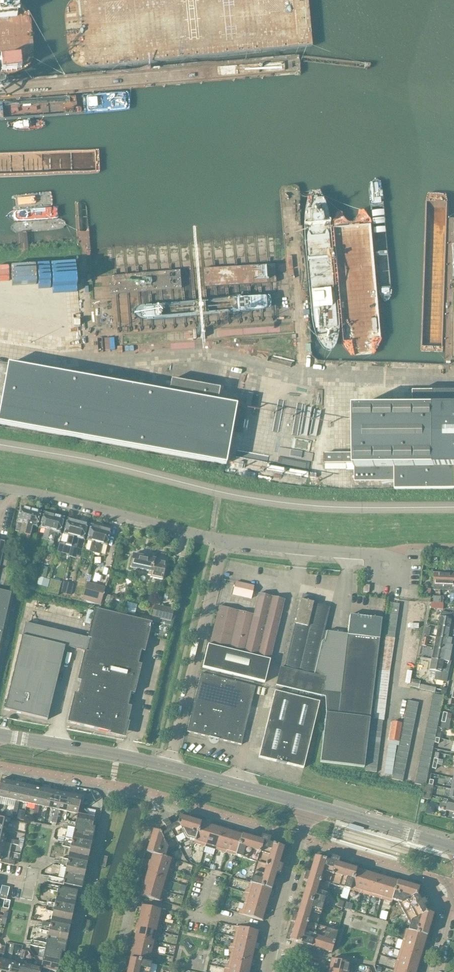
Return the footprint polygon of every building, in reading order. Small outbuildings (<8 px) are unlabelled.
[(232,311),(285,309),(284,286),(121,295),(122,319),(208,315),(209,329),(189,330),(190,338),(233,336),(232,311)] [(225,465),(236,406),(217,402),(219,389),(171,380),(169,394),(8,365),(0,407),(0,424),(225,465)] [(312,417),(318,392),(298,387),(297,393),(303,395),(298,413),(312,417)] [(325,464),(325,470),(346,470),(346,464),(355,464),(355,482),(395,482),(395,490),(453,489),(453,393),(414,393),(414,408),(354,409),(354,454),(325,454),(325,464)] [(297,441),(305,443),(303,450),(313,453),(317,438),(300,432),(297,441)] [(269,469),(309,476),(312,456),(289,451),(287,459),(271,456),(269,469)] [(28,508),(22,507),(21,508),(20,508),(17,522),(14,531),(19,533),(19,534),(24,535),(30,510),(27,509),(28,508)] [(40,511),(34,510),(33,511),(30,510),(24,535),(29,536),(32,526),(37,527),(40,513),(39,513),(40,511)] [(47,541),(54,516),(51,515),(51,514),(45,512),(45,514),(44,514),(40,528),(45,529),(42,539),(47,541)] [(60,533),(64,519),(62,518),(63,517),(57,516),(57,517),(54,516),(47,541),(52,542),(55,532),(60,533)] [(71,547),(77,522),(74,521),(74,520),(68,519),(68,520),(67,520),(63,534),(68,535),(65,546),(71,547)] [(83,539),(87,525),(86,525),(86,523),(80,522),(80,523),(77,522),(71,547),(76,548),(78,538),(83,539)] [(98,526),(92,525),(91,526),(90,526),(87,540),(92,541),(89,552),(94,553),(100,528),(97,527),(98,526)] [(110,529),(104,528),(103,529),(100,528),(94,553),(99,554),(102,544),(107,545),(110,531),(109,531),(110,529)] [(16,556),(6,553),(1,572),(0,576),(0,585),(8,587),(16,556)] [(152,578),(156,560),(139,557),(139,555),(134,554),(133,555),(130,567),(149,571),(148,575),(151,575),(150,577),(152,578)] [(162,580),(166,562),(156,560),(152,578),(162,580)] [(443,574),(433,573),(432,590),(443,590),(443,574)] [(25,585),(33,587),(35,576),(28,574),(25,585)] [(443,574),(443,590),(453,590),(453,579),(453,574),(443,574)] [(39,577),(37,585),(45,587),(47,579),(39,577)] [(52,580),(50,590),(57,592),(60,582),(52,580)] [(101,602),(104,588),(86,583),(83,597),(101,602)] [(249,605),(254,587),(235,583),(231,601),(249,605)] [(71,595),(73,587),(64,585),(62,593),(71,595)] [(72,595),(79,597),(81,589),(74,588),(72,595)] [(11,594),(0,591),(0,642),(11,594)] [(264,683),(284,600),(258,594),(253,615),(218,607),(209,645),(207,645),(202,668),(264,683)] [(312,675),(322,632),(328,608),(315,604),(314,606),(312,605),(313,603),(300,600),(294,624),(296,625),(285,669),(280,667),(276,685),(321,696),(325,678),(312,675)] [(170,626),(174,609),(154,605),(150,621),(170,626)] [(47,720),(65,647),(84,651),(77,680),(81,681),(78,694),(74,693),(67,722),(117,734),(120,733),(120,734),(121,734),(122,734),(122,733),(123,733),(123,732),(123,731),(126,729),(131,707),(128,706),(131,693),(134,694),(141,665),(138,664),(141,651),(144,652),(148,636),(151,623),(94,609),(87,638),(25,623),(22,636),(5,704),(10,711),(47,720)] [(90,625),(93,611),(88,610),(85,623),(90,625)] [(452,612),(451,614),(440,612),(437,627),(453,630),(453,612),(452,612)] [(370,718),(381,619),(350,615),(347,635),(338,715),(370,718)] [(437,627),(435,637),(451,641),(451,638),(453,639),(453,630),(437,627)] [(338,715),(347,635),(322,632),(312,675),(325,678),(321,696),(325,697),(326,713),(320,762),(364,767),(370,718),(338,715)] [(383,721),(389,671),(394,639),(383,637),(379,670),(373,719),(383,721)] [(435,637),(433,648),(452,652),(453,646),(450,646),(451,641),(435,637)] [(433,648),(431,659),(450,663),(452,652),(433,648)] [(431,659),(429,670),(435,672),(434,679),(446,682),(449,665),(450,666),(450,663),(431,659)] [(241,745),(255,687),(201,673),(187,732),(209,737),(209,738),(219,740),(241,745)] [(418,688),(419,684),(420,681),(411,679),(410,686),(418,688)] [(419,684),(418,688),(418,689),(434,693),(435,688),(419,684)] [(319,702),(274,691),(258,757),(276,762),(285,765),(286,764),(303,768),(317,709),(319,702)] [(401,724),(392,722),(389,740),(398,742),(401,724)] [(11,783),(0,780),(0,781),(0,798),(7,799),(11,783)] [(17,801),(21,785),(11,783),(7,799),(15,801),(17,801)] [(27,804),(31,787),(21,785),(17,801),(15,801),(14,808),(18,809),(19,802),(27,804)] [(37,806),(41,789),(31,787),(27,804),(35,805),(37,806)] [(47,808),(51,791),(41,789),(37,806),(35,805),(34,812),(37,813),(39,806),(47,808)] [(57,810),(60,793),(51,791),(47,808),(55,810),(57,810)] [(67,812),(70,795),(60,793),(57,810),(55,810),(53,816),(57,817),(59,810),(67,812)] [(79,805),(81,798),(70,795),(67,812),(77,814),(79,805)] [(99,800),(96,802),(94,803),(97,808),(102,805),(99,800)] [(448,800),(445,811),(453,813),(453,801),(448,800)] [(92,828),(94,818),(86,816),(77,814),(75,824),(75,825),(92,828)] [(195,842),(200,823),(179,816),(177,823),(170,826),(166,819),(162,822),(166,829),(159,833),(153,831),(146,852),(152,854),(165,858),(165,857),(167,852),(189,840),(195,841),(195,842)] [(9,820),(0,818),(0,829),(7,831),(9,820)] [(81,889),(90,849),(94,828),(92,828),(75,825),(75,824),(68,823),(67,827),(74,829),(72,841),(64,839),(62,847),(70,848),(67,861),(60,859),(58,867),(66,868),(63,881),(48,877),(47,882),(81,889)] [(211,825),(204,823),(204,824),(200,823),(195,842),(195,841),(194,844),(205,847),(211,825)] [(218,827),(211,825),(205,847),(215,850),(221,829),(218,828),(218,827)] [(7,831),(0,829),(0,840),(5,841),(4,843),(11,844),(12,840),(5,839),(7,831)] [(232,831),(225,829),(225,830),(221,829),(215,850),(225,853),(232,831)] [(239,833),(232,831),(225,853),(236,856),(242,835),(238,834),(239,833)] [(260,841),(247,837),(242,835),(236,856),(256,862),(262,841),(270,844),(271,839),(262,836),(260,841)] [(283,848),(270,844),(262,841),(256,862),(250,883),(271,889),(276,873),(280,874),(283,864),(279,863),(283,848)] [(171,867),(173,860),(165,857),(165,858),(152,854),(150,861),(149,861),(148,864),(173,871),(174,867),(171,867)] [(349,890),(356,869),(338,864),(339,859),(329,856),(328,861),(314,857),(310,872),(306,871),(303,881),(307,882),(302,899),(323,905),(329,884),(349,890)] [(171,875),(173,871),(148,864),(147,868),(148,868),(146,875),(167,881),(169,875),(171,875)] [(367,871),(360,869),(359,870),(356,869),(349,890),(360,893),(367,871)] [(373,873),(367,871),(360,893),(370,896),(377,875),(373,874),(373,873)] [(165,887),(167,881),(146,875),(144,882),(143,881),(142,885),(166,892),(168,888),(165,887)] [(387,877),(380,875),(380,876),(377,875),(370,896),(381,900),(387,877)] [(394,879),(387,877),(381,900),(391,903),(392,901),(392,900),(397,882),(394,881),(394,879)] [(419,888),(411,886),(397,882),(392,900),(392,901),(398,902),(410,924),(408,930),(427,936),(433,915),(427,913),(423,906),(429,903),(427,898),(420,901),(417,894),(419,888)] [(271,889),(250,883),(248,890),(246,889),(244,893),(269,900),(270,897),(269,896),(271,889)] [(165,896),(166,892),(142,885),(141,888),(142,889),(140,896),(161,902),(163,895),(165,896)] [(64,953),(75,903),(77,892),(51,887),(50,891),(57,892),(54,905),(47,903),(46,906),(45,911),(53,912),(50,924),(42,923),(41,931),(48,932),(46,944),(38,943),(37,947),(45,949),(45,948),(62,952),(61,952),(64,953)] [(269,900),(244,893),(243,897),(246,898),(244,904),(265,910),(267,904),(268,904),(269,900)] [(323,905),(302,899),(297,914),(293,913),(285,939),(311,947),(317,926),(317,925),(323,905)] [(265,910),(244,904),(242,910),(239,910),(238,914),(263,921),(264,917),(263,917),(265,910)] [(164,916),(165,911),(140,906),(140,910),(141,910),(139,917),(161,922),(162,915),(164,916)] [(159,928),(161,922),(139,917),(138,924),(136,923),(136,927),(161,933),(162,929),(159,928)] [(337,932),(317,926),(311,947),(331,953),(337,932)] [(160,937),(161,933),(136,927),(135,931),(136,931),(134,938),(156,943),(157,936),(160,937)] [(259,932),(234,927),(233,931),(235,931),(234,938),(255,943),(257,936),(258,936),(259,932)] [(427,936),(408,930),(406,929),(402,940),(425,947),(427,940),(425,940),(427,936)] [(154,949),(156,943),(134,938),(133,945),(132,944),(131,948),(156,954),(157,950),(154,949)] [(255,943),(234,938),(232,944),(230,944),(229,948),(254,953),(255,950),(254,950),(255,943)] [(425,947),(402,940),(399,950),(420,957),(421,953),(423,954),(425,947)] [(59,962),(61,952),(62,952),(45,948),(45,949),(43,958),(59,962)] [(155,958),(156,954),(131,948),(130,952),(131,952),(130,959),(151,964),(152,957),(155,958)] [(254,953),(229,948),(228,952),(231,953),(229,959),(251,964),(252,957),(253,957),(254,953)] [(420,957),(399,950),(396,961),(418,967),(420,961),(419,960),(420,957)] [(20,964),(22,965),(24,958),(20,957),(18,964),(10,962),(8,971),(19,971),(20,964)] [(59,962),(43,958),(40,969),(43,971),(48,971),(48,970),(55,971),(57,971),(59,962)] [(151,964),(130,959),(127,971),(149,971),(151,964)] [(229,959),(228,966),(225,965),(224,969),(238,971),(250,971),(249,971),(251,964),(229,959)] [(329,967),(328,966),(327,970),(336,971),(353,971),(351,971),(352,964),(331,959),(329,967)] [(10,962),(2,960),(0,960),(0,961),(0,971),(8,971),(10,962)] [(396,961),(393,971),(396,971),(417,971),(418,967),(396,961)]
